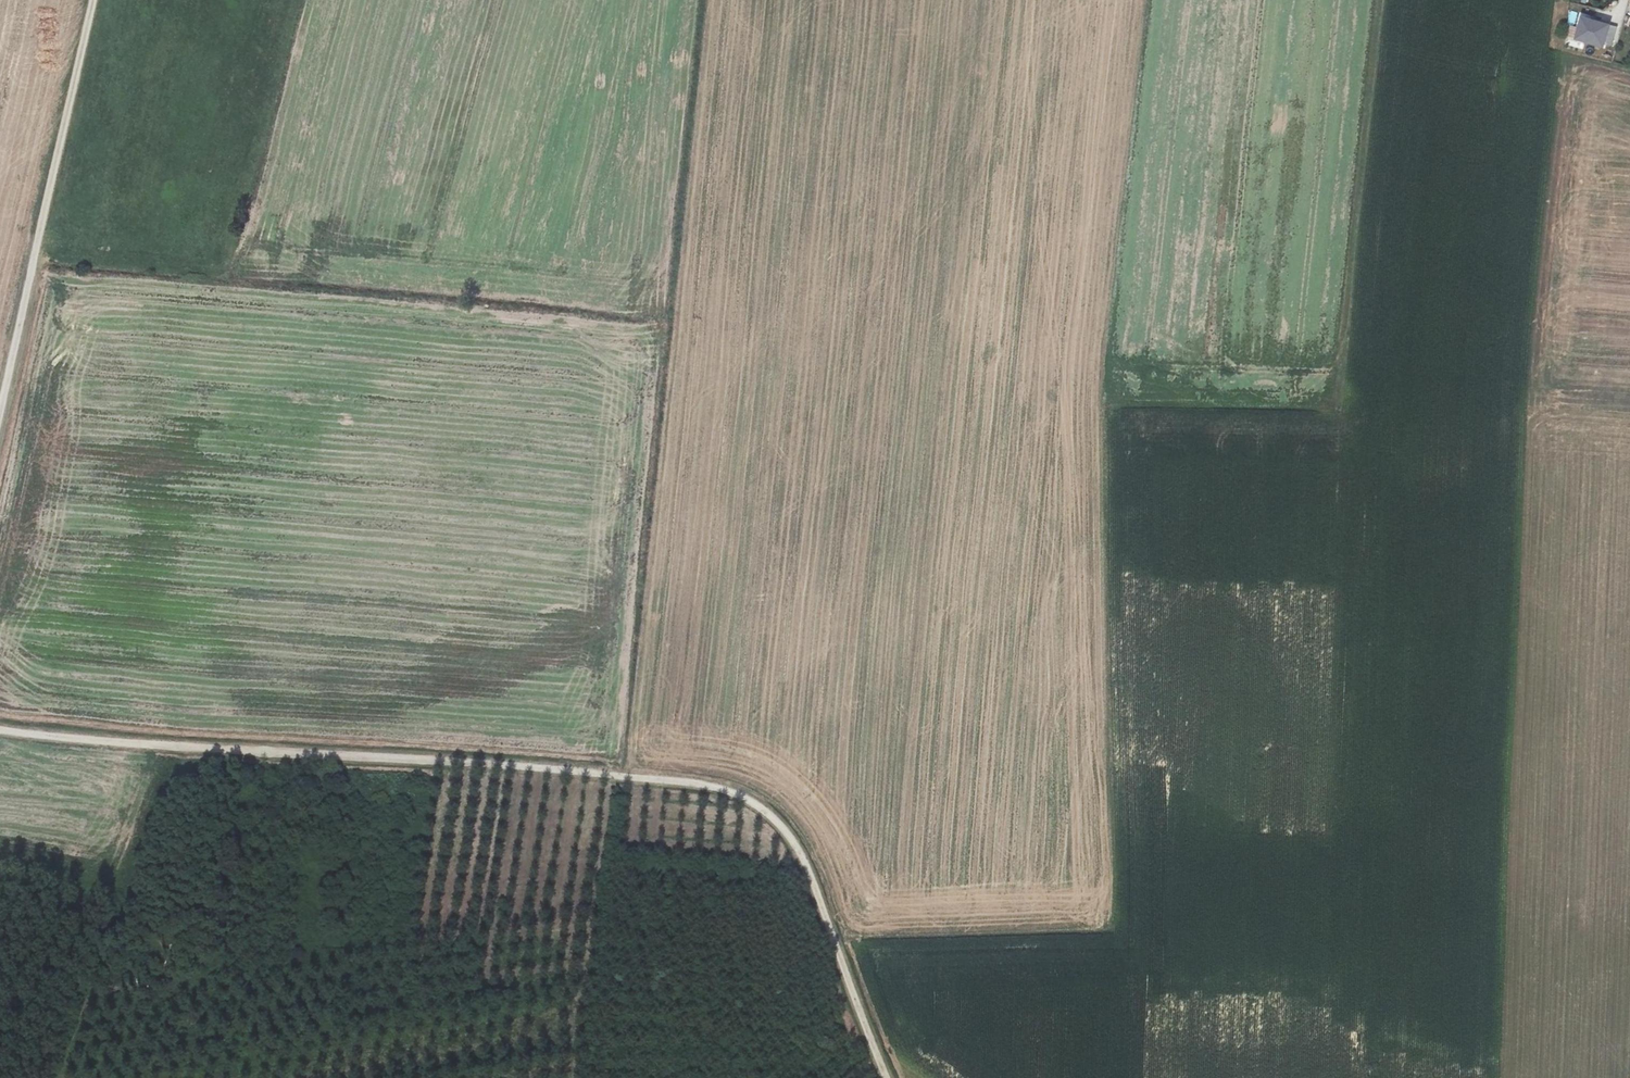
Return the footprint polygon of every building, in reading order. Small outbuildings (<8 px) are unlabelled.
[(1581,15),(1574,39),(1603,48),(1611,25),(1581,15)]
